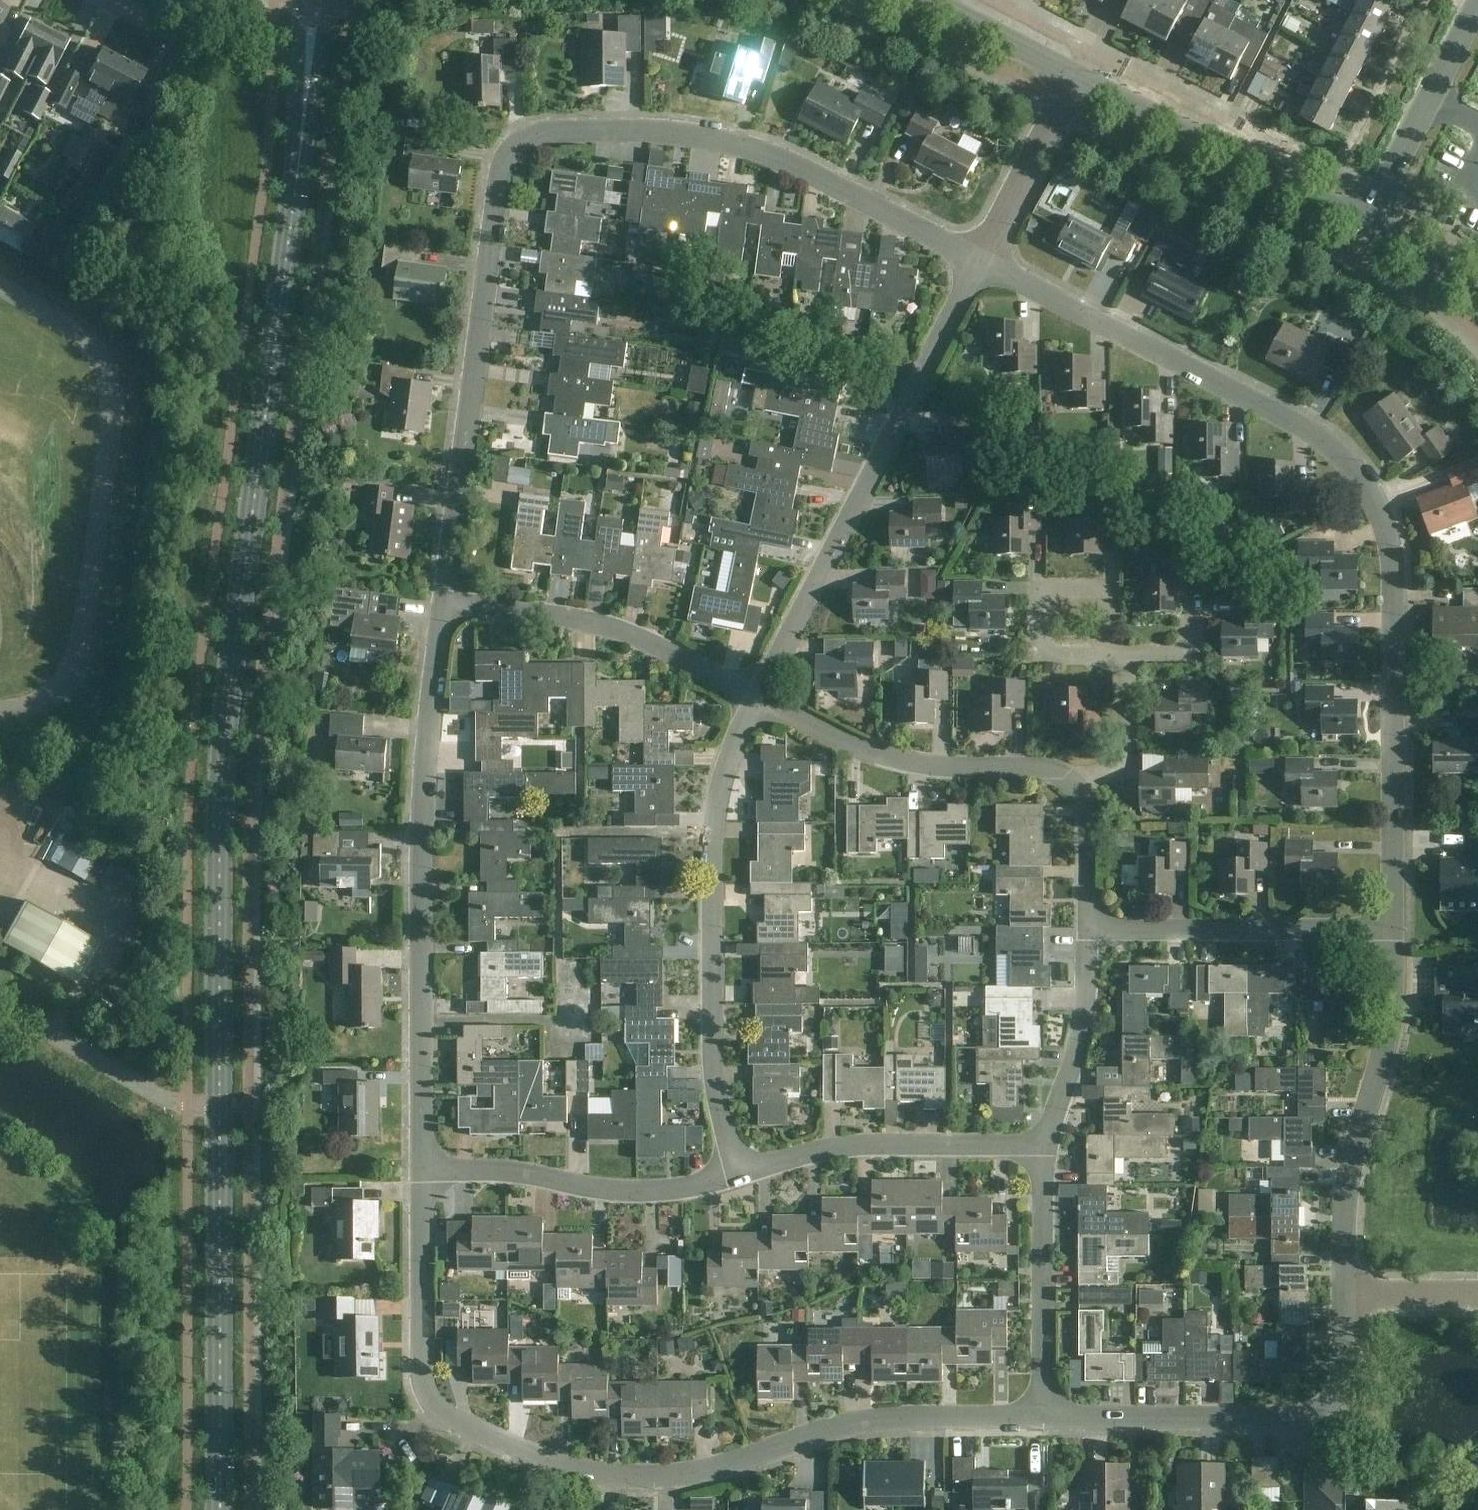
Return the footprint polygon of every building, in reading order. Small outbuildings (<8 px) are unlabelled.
[(1160,0),(1132,0),(1122,19),(1145,31),(1160,0)] [(1145,31),(1167,42),(1180,17),(1191,22),(1202,0),(1160,0),(1145,31)] [(1191,22),(1202,28),(1186,58),(1209,70),(1235,19),(1236,16),(1204,0),(1202,0),(1191,22)] [(1391,0),(1360,0),(1357,5),(1348,0),(1326,0),(1353,14),(1355,9),(1384,24),(1395,2),(1391,0)] [(1373,45),(1384,24),(1355,9),(1353,14),(1346,27),(1333,21),(1329,28),(1342,35),(1344,31),(1373,45)] [(642,53),(641,16),(619,17),(619,35),(583,36),(583,42),(590,42),(590,69),(583,69),(584,88),(626,88),(625,53),(642,53)] [(1235,19),(1209,70),(1231,81),(1242,60),(1252,66),(1250,69),(1251,70),(1268,36),(1235,19)] [(27,75),(36,58),(50,30),(30,20),(16,47),(15,46),(3,70),(23,81),(26,75),(27,75)] [(69,40),(50,30),(36,58),(27,75),(44,84),(53,67),(55,68),(69,40)] [(1362,67),(1373,45),(1344,31),(1342,35),(1335,48),(1323,41),(1318,50),(1331,56),(1333,52),(1362,67)] [(751,52),(718,42),(702,90),(690,86),(689,88),(743,105),(752,77),(750,77),(753,66),(766,70),(775,43),(756,36),(751,52)] [(518,72),(517,40),(495,40),(495,58),(466,59),(467,108),(458,108),(458,109),(487,109),(487,108),(502,107),(501,72),(518,72)] [(97,115),(124,61),(102,50),(91,71),(89,70),(85,78),(88,79),(86,82),(94,86),(85,103),(78,100),(70,116),(91,127),(97,115)] [(1351,88),(1362,67),(1333,52),(1331,56),(1324,69),(1312,63),(1307,71),(1320,78),(1322,73),(1351,88)] [(1258,71),(1274,80),(1281,67),(1265,59),(1258,71)] [(130,64),(124,61),(97,115),(108,121),(119,99),(130,104),(130,103),(142,109),(152,89),(140,83),(146,72),(143,71),(142,67),(134,63),(130,64)] [(1340,110),(1351,88),(1322,73),(1320,78),(1313,91),(1301,84),(1296,93),(1309,99),(1311,95),(1340,110)] [(1257,98),(1267,79),(1257,74),(1247,93),(1257,98)] [(73,75),(59,104),(69,109),(84,81),(73,75)] [(862,92),(856,104),(818,84),(800,120),(846,143),(860,117),(880,127),(890,107),(862,92)] [(50,95),(36,88),(22,114),(37,121),(50,95)] [(1329,131),(1340,110),(1311,95),(1309,99),(1302,112),(1289,105),(1285,114),(1299,121),(1301,117),(1329,131)] [(926,143),(916,162),(963,186),(977,157),(932,134),(938,123),(918,113),(907,134),(926,143)] [(441,136),(407,132),(404,156),(413,157),(409,189),(458,195),(462,162),(438,158),(441,136)] [(966,135),(961,145),(979,153),(984,143),(966,135)] [(60,157),(72,163),(84,142),(72,136),(60,157)] [(84,142),(72,163),(70,168),(83,175),(98,147),(85,140),(84,142)] [(22,155),(11,149),(0,170),(0,176),(9,180),(22,155)] [(646,183),(643,209),(640,230),(666,233),(668,220),(681,222),(683,222),(688,180),(687,180),(669,178),(671,169),(648,166),(646,183)] [(587,202),(604,204),(613,205),(614,194),(606,193),(608,178),(553,171),(550,193),(558,194),(556,213),(585,217),(585,216),(587,202)] [(707,226),(721,228),(723,215),(724,215),(728,186),(726,185),(709,183),(710,174),(688,171),(687,180),(688,180),(683,222),(681,222),(680,235),(705,239),(707,226)] [(627,207),(643,209),(646,183),(630,181),(627,207)] [(763,226),(765,213),(767,196),(749,194),(750,185),(727,182),(726,185),(728,186),(724,215),(723,215),(721,228),(719,246),(717,259),(743,262),(744,250),(748,224),(762,226),(763,226)] [(580,257),(580,256),(582,242),(599,244),(602,218),(585,216),(585,217),(556,213),(547,211),(545,233),(553,234),(551,252),(551,253),(580,257)] [(786,215),(765,213),(763,226),(762,226),(755,276),(781,279),(784,254),(798,255),(799,256),(803,226),(802,226),(785,223),(786,215)] [(803,217),(802,226),(803,226),(799,256),(798,255),(795,281),(820,285),(824,259),(838,261),(839,261),(840,252),(843,231),(824,228),(825,220),(803,217)] [(1065,230),(1053,224),(1044,242),(1055,248),(1054,250),(1096,271),(1106,252),(1126,263),(1138,239),(1126,233),(1121,243),(1071,217),(1065,230)] [(1155,273),(1143,296),(1192,321),(1209,288),(1163,265),(1172,249),(1157,241),(1144,267),(1155,273)] [(418,251),(386,246),(383,269),(399,271),(395,299),(428,304),(429,296),(442,298),(440,313),(442,313),(446,287),(443,286),(444,279),(446,279),(448,269),(416,265),(418,251)] [(575,297),(575,296),(577,281),(594,284),(597,258),(580,256),(580,257),(551,253),(551,252),(543,251),(540,273),(548,274),(546,292),(546,293),(575,297)] [(839,261),(838,261),(832,307),(858,310),(860,293),(874,295),(878,265),(860,263),(861,254),(840,252),(839,261)] [(879,257),(878,265),(874,295),(872,311),(898,315),(900,299),(915,301),(919,270),(900,268),(901,260),(879,257)] [(546,293),(546,292),(538,291),(535,312),(543,313),(540,333),(556,335),(556,334),(570,336),(570,335),(572,321),(597,324),(600,299),(575,296),(575,297),(546,293)] [(988,353),(989,357),(1008,357),(1008,372),(1002,372),(1002,373),(1036,373),(1036,347),(1022,347),(1022,322),(983,322),(983,324),(989,324),(989,327),(985,329),(981,336),(981,344),(985,351),(988,353)] [(1285,323),(1266,359),(1313,383),(1325,360),(1347,371),(1357,350),(1328,335),(1324,343),(1285,323)] [(556,334),(556,335),(553,355),(561,356),(559,375),(589,379),(589,378),(591,364),(625,368),(628,343),(570,335),(570,336),(556,334)] [(1071,407),(1071,409),(1104,409),(1104,381),(1091,381),(1091,358),(1052,358),(1052,359),(1057,359),(1057,393),(1076,393),(1076,407),(1071,407)] [(742,385),(756,388),(769,390),(769,389),(839,404),(842,389),(812,383),(815,369),(788,363),(785,377),(746,369),(742,385)] [(396,382),(389,429),(423,433),(428,401),(430,401),(432,386),(414,383),(416,371),(383,366),(382,380),(396,382)] [(688,391),(705,394),(709,370),(693,367),(688,391)] [(559,375),(551,373),(548,395),(556,396),(554,414),(554,415),(584,419),(584,418),(585,404),(611,407),(614,381),(589,378),(589,379),(559,375)] [(800,452),(835,459),(840,435),(833,434),(839,404),(769,389),(769,390),(756,388),(752,409),(807,420),(800,451),(800,452)] [(1139,442),(1139,444),(1173,443),(1173,416),(1159,416),(1159,392),(1120,393),(1120,394),(1126,394),(1126,428),(1145,427),(1145,442),(1139,442)] [(1424,437),(1404,409),(1410,404),(1409,402),(1404,394),(1401,392),(1395,397),(1394,395),(1368,414),(1388,441),(1384,443),(1398,462),(1421,446),(1434,464),(1454,450),(1438,427),(1424,437)] [(606,447),(607,442),(617,443),(620,423),(584,418),(584,419),(554,415),(554,414),(546,413),(543,435),(551,436),(549,455),(578,459),(580,444),(606,447)] [(1204,475),(1204,477),(1238,477),(1238,449),(1224,449),(1224,426),(1185,426),(1185,427),(1191,427),(1191,461),(1210,461),(1210,475),(1204,475)] [(977,457),(977,463),(978,463),(978,429),(951,429),(951,442),(927,442),(927,481),(928,481),(928,475),(962,475),(962,457),(977,457)] [(832,473),(835,459),(800,452),(800,451),(752,441),(749,456),(776,462),(773,474),(773,475),(799,481),(801,467),(832,473)] [(1431,534),(1477,516),(1466,487),(1477,483),(1477,468),(1475,460),(1447,471),(1453,486),(1417,500),(1434,544),(1435,544),(1431,534)] [(1273,513),(1273,515),(1307,515),(1307,487),(1293,487),(1293,463),(1254,463),(1254,464),(1259,464),(1260,499),(1279,498),(1279,513),(1273,513)] [(793,511),(799,481),(773,475),(773,474),(729,465),(725,488),(766,496),(760,528),(760,529),(795,536),(800,512),(793,511)] [(532,470),(509,466),(507,482),(529,486),(532,470)] [(1089,498),(1103,497),(1103,485),(1089,485),(1089,498)] [(393,490),(368,487),(365,513),(377,514),(372,554),(410,559),(410,557),(407,557),(410,540),(407,539),(410,523),(414,523),(415,521),(411,521),(413,508),(391,505),(393,490)] [(535,564),(552,567),(553,567),(557,537),(556,537),(542,535),(545,510),(549,510),(551,498),(522,494),(511,570),(534,573),(535,564)] [(553,567),(552,567),(551,575),(573,578),(574,570),(592,572),(593,572),(597,543),(596,542),(582,541),(587,502),(561,499),(556,537),(557,537),(553,567)] [(940,528),(940,534),(942,534),(941,500),(914,500),(914,513),(891,513),(891,553),(892,553),(892,547),(925,547),(925,528),(940,528)] [(989,554),(989,556),(1028,556),(1028,531),(1042,531),(1042,503),(1008,503),(1008,505),(1013,505),(1013,520),(994,520),(994,554),(989,554)] [(1063,554),(1063,556),(1102,556),(1103,531),(1116,531),(1116,504),(1082,504),(1082,506),(1087,506),(1087,520),(1069,520),(1069,554),(1063,554)] [(632,578),(630,586),(652,589),(653,581),(673,583),(677,553),(661,551),(664,525),(668,526),(670,511),(641,507),(635,548),(636,548),(632,578)] [(593,572),(592,572),(591,581),(613,584),(614,575),(632,578),(636,548),(635,548),(622,546),(624,529),(623,529),(624,520),(599,516),(596,542),(597,543),(593,572)] [(792,550),(795,536),(760,529),(760,528),(712,519),(709,534),(735,539),(732,553),(736,553),(736,552),(759,557),(762,544),(792,550)] [(1356,590),(1356,595),(1357,595),(1357,556),(1333,556),(1333,542),(1306,542),(1306,576),(1308,576),(1308,571),(1322,571),(1323,590),(1356,590)] [(745,626),(759,557),(736,552),(736,553),(728,594),(695,587),(688,622),(713,627),(715,619),(745,626)] [(1139,613),(1178,613),(1179,589),(1192,589),(1192,561),(1158,561),(1158,563),(1164,563),(1164,578),(1145,578),(1145,611),(1139,611),(1139,613)] [(675,568),(673,583),(684,585),(687,571),(675,568)] [(855,625),(855,619),(889,619),(889,600),(903,600),(903,606),(905,606),(905,572),(878,572),(877,585),(854,585),(854,625),(855,625)] [(1004,630),(1004,635),(1006,635),(1006,597),(982,597),(982,583),(955,583),(955,617),(957,617),(957,611),(970,611),(970,630),(1004,630)] [(369,614),(371,605),(401,609),(402,597),(336,589),(331,627),(354,629),(351,653),(367,655),(368,650),(381,651),(380,656),(397,659),(402,618),(369,614)] [(1434,647),(1477,647),(1477,590),(1463,590),(1463,610),(1433,610),(1433,660),(1434,660),(1434,647)] [(427,609),(428,598),(409,596),(407,607),(427,609)] [(1272,638),(1272,644),(1274,644),(1274,610),(1246,609),(1246,623),(1222,623),(1222,662),(1224,662),(1224,657),(1258,657),(1258,638),(1272,638)] [(1356,662),(1356,667),(1358,667),(1358,629),(1334,628),(1334,615),(1306,615),(1306,648),(1308,648),(1308,643),(1322,643),(1322,662),(1356,662)] [(857,697),(857,690),(857,672),(872,672),(872,678),(874,678),(874,643),(846,643),(846,657),(816,656),(816,696),(817,696),(817,690),(839,690),(839,697),(857,697)] [(525,713),(526,665),(525,652),(524,652),(524,653),(478,653),(476,653),(476,678),(500,678),(501,701),(494,701),(494,702),(495,702),(495,712),(495,713),(525,713)] [(572,665),(526,665),(525,713),(539,713),(539,714),(550,714),(550,699),(572,699),(572,728),(585,728),(585,689),(585,664),(583,664),(583,665),(574,665),(574,664),(572,664),(572,665)] [(311,691),(312,691),(326,693),(329,673),(314,671),(311,691)] [(933,724),(933,700),(947,700),(947,673),(912,673),(912,674),(918,674),(918,689),(899,689),(899,722),(894,722),(894,724),(933,724)] [(620,744),(645,744),(645,706),(646,706),(646,682),(644,682),(644,683),(598,683),(598,682),(596,682),(596,689),(585,689),(585,728),(598,728),(598,707),(620,707),(620,744)] [(971,731),(971,733),(1010,733),(1011,709),(1024,709),(1024,682),(990,682),(990,683),(996,683),(996,697),(977,697),(977,731),(971,731)] [(1206,713),(1206,718),(1208,718),(1208,684),(1180,684),(1180,698),(1156,698),(1156,737),(1158,737),(1158,732),(1192,732),(1192,713),(1206,713)] [(1356,734),(1356,739),(1358,739),(1358,701),(1334,701),(1334,687),(1306,687),(1306,721),(1308,721),(1308,715),(1323,715),(1323,734),(1356,734)] [(1067,739),(1067,741),(1101,741),(1101,713),(1087,713),(1087,690),(1048,690),(1048,692),(1053,692),(1053,725),(1073,725),(1073,739),(1067,739)] [(692,706),(646,706),(645,706),(645,744),(645,766),(645,767),(674,767),(674,766),(674,756),(675,756),(675,754),(670,754),(670,731),(694,731),(694,706),(692,706)] [(539,738),(539,714),(539,713),(525,713),(495,713),(495,712),(476,713),(476,714),(477,714),(477,761),(476,761),(476,762),(483,762),(483,773),(483,774),(515,774),(515,761),(503,761),(503,738),(539,738)] [(365,715),(331,713),(330,737),(339,738),(337,769),(385,773),(387,740),(363,738),(365,715)] [(1433,775),(1433,785),(1434,784),(1435,774),(1477,774),(1477,718),(1446,718),(1446,719),(1458,719),(1458,734),(1460,734),(1460,741),(1433,741),(1433,775)] [(1142,806),(1145,807),(1147,810),(1154,814),(1162,814),(1169,810),(1171,807),(1175,807),(1176,788),(1190,788),(1190,797),(1192,797),(1192,788),(1208,788),(1208,759),(1192,759),(1192,756),(1191,756),(1191,759),(1164,759),(1164,773),(1141,773),(1140,812),(1142,812),(1142,806)] [(1286,760),(1286,775),(1287,793),(1288,793),(1288,788),(1303,788),(1303,807),(1337,806),(1337,812),(1338,812),(1337,773),(1314,773),(1314,760),(1286,760)] [(798,823),(798,797),(812,790),(812,775),(812,762),(765,763),(765,775),(765,794),(769,794),(769,802),(757,802),(757,824),(765,824),(798,823)] [(625,815),(625,828),(657,828),(657,826),(656,826),(656,816),(676,816),(676,814),(674,814),(674,767),(675,767),(675,766),(674,766),(674,767),(645,767),(645,766),(613,766),(613,792),(649,792),(649,815),(625,815)] [(527,774),(515,774),(483,774),(483,773),(465,773),(465,774),(466,821),(464,821),(464,823),(472,823),(472,834),(471,834),(471,835),(482,835),(482,834),(515,834),(515,821),(491,821),(490,799),(527,799),(527,774)] [(1218,795),(1212,810),(1224,814),(1229,800),(1218,795)] [(908,833),(909,833),(909,799),(887,799),(887,812),(879,812),(879,807),(859,807),(860,826),(849,826),(849,807),(847,807),(847,854),(877,854),(877,840),(907,840),(908,840),(908,833)] [(920,833),(909,833),(908,833),(908,840),(907,840),(907,860),(938,860),(938,846),(970,846),(970,805),(948,805),(948,818),(940,818),(940,812),(920,812),(920,833)] [(1023,867),(1023,868),(1051,868),(1051,846),(1039,846),(1039,838),(1044,838),(1044,818),(1038,818),(1038,807),(1044,807),(1044,806),(997,806),(997,836),(1011,836),(1011,866),(1011,867),(1023,867)] [(805,823),(798,823),(765,824),(765,835),(758,835),(758,854),(763,854),(763,863),(751,863),(751,885),(772,885),(772,884),(792,884),(792,883),(792,852),(806,852),(805,823)] [(340,843),(339,843),(339,830),(302,829),(302,843),(314,843),(314,853),(323,853),(322,888),(323,888),(354,888),(354,898),(369,898),(369,914),(371,914),(371,875),(379,876),(379,878),(381,878),(381,843),(380,843),(380,851),(340,850),(340,843)] [(531,833),(515,834),(482,834),(482,835),(482,881),(481,881),(481,882),(488,882),(488,893),(488,894),(519,894),(519,893),(519,881),(507,881),(507,859),(531,858),(531,833)] [(1336,889),(1336,895),(1338,895),(1338,856),(1313,855),(1313,842),(1288,842),(1288,838),(1287,838),(1286,878),(1288,879),(1288,870),(1303,870),(1303,889),(1336,889)] [(598,887),(598,899),(613,899),(613,900),(644,900),(644,899),(644,888),(663,888),(663,887),(662,887),(662,841),(663,841),(663,840),(589,840),(589,865),(637,865),(637,887),(598,887)] [(1135,894),(1135,895),(1174,895),(1174,871),(1187,871),(1187,844),(1154,844),(1154,845),(1159,845),(1159,860),(1140,860),(1140,894),(1135,894)] [(1215,895),(1254,895),(1254,871),(1267,871),(1267,844),(1234,844),(1234,845),(1239,845),(1239,860),(1221,860),(1221,893),(1215,893),(1215,895)] [(1467,847),(1467,849),(1468,849),(1468,861),(1441,861),(1441,915),(1442,915),(1442,902),(1477,902),(1477,847),(1467,847)] [(1011,867),(1011,866),(997,866),(997,896),(1011,896),(1011,926),(1011,927),(1041,927),(1041,928),(1052,928),(1051,906),(1039,906),(1039,898),(1044,898),(1043,879),(1023,879),(1023,868),(1023,867),(1011,867)] [(812,883),(792,883),(792,884),(772,884),(772,885),(772,896),(765,896),(765,915),(770,915),(770,923),(757,923),(757,945),(761,945),(761,944),(799,944),(799,943),(799,913),(812,913),(812,883)] [(519,954),(519,953),(519,941),(495,941),(495,919),(544,918),(543,893),(519,893),(519,894),(488,894),(488,893),(469,893),(469,895),(470,895),(470,941),(469,941),(469,942),(488,942),(488,953),(488,954),(519,954)] [(613,947),(613,959),(613,960),(645,960),(645,959),(645,948),(652,948),(652,947),(650,947),(650,900),(652,901),(652,899),(644,899),(644,900),(613,900),(613,899),(598,899),(589,899),(589,925),(625,925),(625,947),(613,947)] [(101,945),(25,902),(2,944),(78,987),(101,945)] [(1011,927),(1011,926),(997,926),(997,956),(1011,956),(1011,987),(1011,988),(1030,988),(1030,989),(1051,989),(1051,967),(1039,967),(1039,959),(1044,959),(1044,939),(1041,939),(1041,928),(1041,927),(1011,927)] [(796,1005),(796,1004),(795,973),(808,973),(808,943),(799,943),(799,944),(761,944),(761,945),(761,975),(766,975),(766,983),(753,984),(754,1006),(756,1006),(756,1005),(796,1005)] [(357,949),(331,949),(332,985),(348,985),(348,1028),(379,1028),(379,969),(357,969),(357,949)] [(543,953),(519,953),(519,954),(488,954),(488,953),(481,953),(481,954),(482,954),(483,1001),(482,1001),(482,1003),(489,1003),(489,1013),(488,1013),(488,1014),(543,1014),(543,1001),(507,1001),(507,979),(544,979),(543,953)] [(330,955),(308,958),(309,968),(331,965),(330,955)] [(664,959),(645,959),(645,960),(613,960),(613,959),(601,959),(601,985),(638,985),(638,1008),(625,1008),(625,1020),(657,1020),(657,1019),(657,1009),(664,1009),(664,1007),(663,1007),(663,960),(664,960),(664,959)] [(1123,993),(1123,1038),(1148,1038),(1148,1037),(1148,1017),(1146,1017),(1146,995),(1171,995),(1171,1009),(1180,1009),(1180,1017),(1188,1017),(1188,992),(1180,992),(1180,967),(1130,967),(1130,993),(1123,993)] [(1247,1030),(1247,967),(1197,967),(1197,1003),(1210,1003),(1210,995),(1225,995),(1224,1038),(1248,1038),(1248,1030),(1247,1030)] [(1247,1030),(1248,1030),(1269,1030),(1269,995),(1284,995),(1284,999),(1296,999),(1297,999),(1297,975),(1297,967),(1247,967),(1247,1030)] [(1297,999),(1296,999),(1296,1003),(1324,1003),(1324,1046),(1346,1046),(1346,1025),(1353,1025),(1353,995),(1346,995),(1346,975),(1297,975),(1297,999)] [(1460,1026),(1477,1026),(1477,991),(1476,991),(1476,981),(1434,981),(1434,1014),(1436,1014),(1436,1011),(1443,1011),(1443,1035),(1461,1035),(1461,1033),(1460,1033),(1460,1026)] [(1000,1047),(1003,1049),(1041,1049),(1041,1027),(1028,1027),(1028,1019),(1033,1019),(1033,1000),(1030,1000),(1030,989),(1030,988),(1011,988),(1011,987),(986,987),(986,1017),(1000,1017),(1000,1047)] [(790,1065),(790,1034),(803,1034),(803,1004),(796,1004),(796,1005),(756,1005),(756,1006),(756,1036),(761,1036),(761,1044),(748,1044),(748,1066),(754,1066),(754,1065),(790,1065)] [(676,1019),(657,1019),(657,1020),(625,1020),(625,1045),(650,1045),(650,1067),(636,1067),(636,1080),(667,1079),(667,1069),(676,1069),(676,1067),(675,1067),(675,1020),(676,1020),(676,1019)] [(519,1086),(519,1061),(484,1062),(484,1039),(504,1039),(504,1026),(464,1026),(464,1027),(465,1027),(465,1038),(457,1038),(457,1039),(458,1039),(458,1086),(457,1086),(457,1087),(494,1087),(495,1086),(519,1086)] [(926,1040),(943,1040),(943,1029),(927,1028),(926,1040)] [(1192,1037),(1148,1037),(1148,1038),(1123,1038),(1123,1087),(1123,1088),(1132,1088),(1132,1089),(1151,1089),(1151,1061),(1192,1061),(1192,1037)] [(1003,1049),(1000,1047),(977,1047),(977,1077),(990,1077),(990,1109),(1019,1109),(1019,1079),(1024,1079),(1024,1060),(1003,1060),(1003,1049)] [(885,1110),(885,1095),(884,1095),(884,1069),(853,1069),(853,1056),(824,1056),(823,1103),(855,1103),(855,1097),(863,1097),(863,1110),(885,1110)] [(884,1056),(884,1069),(884,1095),(885,1095),(896,1095),(896,1103),(916,1103),(916,1098),(924,1098),(924,1110),(946,1110),(946,1068),(914,1069),(914,1056),(884,1056)] [(544,1061),(519,1061),(519,1086),(519,1122),(520,1122),(566,1122),(566,1124),(568,1124),(568,1097),(544,1097),(544,1061)] [(567,1093),(578,1093),(578,1062),(566,1062),(567,1093)] [(590,1093),(590,1062),(578,1062),(578,1093),(590,1093)] [(754,1065),(754,1066),(754,1096),(759,1096),(759,1127),(789,1127),(789,1095),(801,1095),(801,1065),(790,1065),(754,1065)] [(1298,1091),(1298,1118),(1298,1119),(1312,1119),(1312,1120),(1327,1119),(1326,1069),(1255,1069),(1256,1091),(1298,1091)] [(358,1071),(324,1071),(324,1085),(340,1085),(340,1137),(377,1137),(377,1099),(380,1099),(380,1084),(358,1084),(358,1071)] [(636,1080),(636,1092),(637,1092),(637,1140),(636,1140),(636,1159),(638,1159),(638,1158),(661,1158),(661,1159),(662,1159),(662,1158),(665,1158),(665,1148),(672,1148),(672,1152),(685,1152),(685,1153),(686,1153),(686,1127),(662,1127),(662,1092),(669,1092),(669,1090),(667,1090),(667,1079),(636,1080)] [(520,1137),(520,1122),(519,1122),(519,1086),(495,1086),(494,1087),(494,1110),(472,1110),(472,1098),(459,1098),(459,1129),(460,1129),(460,1128),(470,1128),(470,1136),(472,1136),(518,1135),(519,1136),(520,1137)] [(1123,1088),(1123,1087),(1104,1087),(1104,1136),(1104,1137),(1167,1137),(1167,1138),(1175,1138),(1175,1115),(1132,1115),(1132,1100),(1151,1100),(1151,1089),(1132,1089),(1132,1088),(1123,1088)] [(590,1140),(636,1140),(637,1140),(637,1092),(636,1092),(613,1092),(613,1116),(589,1116),(589,1141),(590,1141),(590,1140)] [(715,1114),(702,1114),(702,1129),(715,1129),(715,1114)] [(1312,1169),(1312,1120),(1312,1119),(1298,1119),(1298,1118),(1249,1118),(1249,1141),(1285,1141),(1285,1167),(1285,1168),(1299,1168),(1299,1169),(1312,1169)] [(1167,1159),(1167,1138),(1167,1137),(1104,1137),(1104,1136),(1087,1136),(1087,1186),(1107,1186),(1107,1187),(1115,1187),(1115,1159),(1167,1159)] [(1299,1218),(1299,1169),(1299,1168),(1285,1168),(1285,1167),(1267,1167),(1267,1181),(1272,1181),(1272,1195),(1229,1196),(1229,1218),(1299,1218)] [(1265,1169),(1250,1170),(1251,1188),(1266,1187),(1265,1169)] [(873,1210),(859,1210),(858,1210),(858,1234),(906,1234),(906,1243),(907,1243),(907,1182),(873,1182),(873,1210)] [(943,1182),(907,1182),(907,1243),(908,1243),(908,1235),(956,1235),(957,1235),(957,1211),(956,1211),(942,1210),(943,1182)] [(1107,1213),(1107,1187),(1107,1186),(1087,1186),(1079,1186),(1079,1236),(1149,1236),(1149,1213),(1107,1213)] [(365,1188),(332,1188),(332,1207),(339,1207),(339,1260),(361,1260),(361,1258),(374,1258),(374,1227),(378,1227),(378,1204),(362,1204),(362,1190),(365,1190),(365,1188)] [(956,1199),(956,1211),(957,1211),(957,1235),(956,1235),(956,1260),(957,1260),(957,1252),(1007,1252),(1007,1217),(1006,1217),(1006,1224),(992,1224),(992,1199),(956,1199)] [(823,1228),(809,1228),(808,1228),(808,1252),(809,1252),(857,1252),(857,1261),(858,1261),(858,1234),(858,1210),(859,1210),(859,1200),(822,1200),(823,1228)] [(809,1278),(809,1252),(808,1252),(808,1228),(809,1228),(809,1217),(773,1217),(773,1246),(759,1246),(758,1246),(758,1270),(759,1270),(807,1270),(807,1278),(809,1278)] [(458,1271),(509,1271),(508,1218),(473,1218),(473,1247),(458,1247),(458,1271)] [(509,1271),(557,1270),(558,1270),(558,1247),(557,1247),(544,1247),(543,1218),(508,1218),(509,1271)] [(1300,1267),(1299,1218),(1229,1218),(1229,1240),(1272,1240),(1272,1267),(1272,1268),(1300,1267)] [(758,1246),(759,1246),(759,1234),(723,1235),(723,1259),(708,1259),(708,1287),(758,1287),(758,1296),(759,1295),(759,1270),(758,1270),(758,1246)] [(558,1289),(607,1288),(608,1288),(608,1264),(607,1264),(594,1264),(594,1235),(557,1236),(557,1247),(558,1247),(558,1270),(557,1270),(558,1289)] [(1149,1258),(1149,1236),(1079,1236),(1079,1286),(1118,1286),(1118,1271),(1107,1271),(1107,1258),(1149,1258)] [(608,1288),(607,1288),(607,1306),(658,1306),(658,1282),(643,1282),(643,1253),(607,1253),(607,1264),(608,1264),(608,1288)] [(1308,1267),(1300,1267),(1272,1268),(1272,1267),(1245,1267),(1245,1289),(1280,1289),(1280,1324),(1308,1324),(1307,1320),(1306,1320),(1306,1305),(1308,1305),(1308,1267)] [(1108,1289),(1079,1289),(1079,1304),(1108,1304),(1108,1289)] [(379,1318),(355,1318),(355,1299),(322,1300),(322,1320),(337,1320),(337,1335),(344,1335),(344,1359),(337,1359),(337,1378),(379,1377),(379,1318)] [(460,1317),(460,1304),(443,1303),(443,1317),(460,1317)] [(956,1304),(956,1329),(957,1329),(957,1353),(956,1353),(956,1372),(957,1372),(957,1365),(992,1365),(992,1340),(1006,1340),(1006,1347),(1007,1347),(1007,1312),(958,1312),(958,1304),(956,1304)] [(1136,1382),(1136,1354),(1101,1354),(1101,1332),(1104,1332),(1104,1311),(1079,1311),(1079,1357),(1085,1357),(1085,1382),(1136,1382)] [(1184,1312),(1184,1320),(1185,1320),(1185,1382),(1234,1382),(1234,1355),(1233,1355),(1207,1355),(1207,1312),(1184,1312)] [(807,1329),(807,1346),(808,1346),(808,1370),(807,1370),(807,1390),(809,1390),(809,1382),(843,1382),(843,1353),(857,1353),(857,1366),(857,1322),(858,1322),(858,1319),(843,1319),(843,1329),(807,1329)] [(1136,1382),(1185,1382),(1185,1320),(1184,1320),(1163,1320),(1163,1344),(1142,1344),(1142,1354),(1136,1354),(1136,1382)] [(906,1390),(907,1390),(907,1329),(874,1329),(874,1322),(858,1322),(857,1322),(857,1366),(858,1366),(858,1353),(872,1353),(872,1382),(906,1382),(906,1390)] [(1308,1376),(1308,1324),(1280,1324),(1277,1324),(1277,1359),(1257,1359),(1257,1352),(1234,1352),(1233,1355),(1234,1355),(1234,1382),(1282,1382),(1282,1376),(1308,1376)] [(907,1329),(907,1390),(908,1390),(908,1382),(942,1382),(942,1353),(956,1353),(957,1353),(957,1329),(956,1329),(907,1329)] [(509,1348),(510,1348),(510,1331),(458,1331),(458,1355),(473,1355),(473,1384),(509,1384),(509,1372),(508,1372),(509,1348)] [(1209,1348),(1233,1347),(1233,1336),(1208,1337),(1209,1348)] [(808,1346),(807,1346),(758,1346),(758,1408),(759,1408),(759,1399),(794,1399),(794,1370),(807,1370),(808,1370),(808,1346)] [(558,1366),(559,1366),(559,1348),(510,1348),(509,1348),(508,1372),(509,1372),(523,1372),(523,1401),(559,1401),(559,1390),(558,1390),(558,1366)] [(558,1390),(559,1390),(573,1390),(572,1418),(609,1418),(609,1407),(608,1407),(608,1383),(609,1383),(609,1366),(559,1366),(558,1366),(558,1390)] [(608,1407),(609,1407),(622,1407),(622,1436),(657,1436),(658,1383),(609,1383),(608,1383),(608,1407)] [(658,1383),(657,1436),(693,1436),(693,1407),(707,1407),(708,1383),(658,1383)] [(316,1439),(339,1439),(339,1416),(316,1416),(316,1439)] [(340,1454),(340,1452),(316,1452),(316,1508),(353,1507),(353,1488),(380,1488),(379,1453),(340,1454)] [(992,1509),(1027,1509),(1027,1475),(1008,1475),(1008,1471),(976,1471),(976,1458),(953,1458),(953,1493),(974,1493),(974,1509),(992,1509)] [(1252,1458),(1252,1488),(1245,1488),(1245,1500),(1260,1500),(1260,1488),(1280,1488),(1280,1458),(1252,1458)] [(924,1505),(924,1509),(925,1509),(925,1462),(924,1462),(924,1467),(881,1467),(881,1462),(865,1462),(863,1462),(863,1509),(865,1509),(865,1505),(924,1505)] [(1179,1508),(1174,1508),(1174,1509),(1227,1509),(1227,1506),(1224,1506),(1224,1465),(1179,1465),(1179,1508)] [(1084,1493),(1081,1493),(1081,1509),(1129,1509),(1129,1466),(1084,1466),(1084,1493)] [(1406,1502),(1408,1503),(1408,1501),(1365,1501),(1365,1505),(1346,1505),(1346,1474),(1345,1474),(1345,1476),(1306,1476),(1306,1509),(1406,1509),(1406,1502)] [(510,1503),(489,1493),(486,1500),(476,1496),(474,1501),(465,1497),(466,1494),(444,1483),(434,1505),(445,1509),(507,1509),(510,1503)] [(812,1490),(791,1490),(791,1501),(765,1501),(765,1495),(763,1495),(763,1509),(812,1509),(812,1490)] [(691,1498),(691,1509),(714,1509),(714,1498),(691,1498)]
